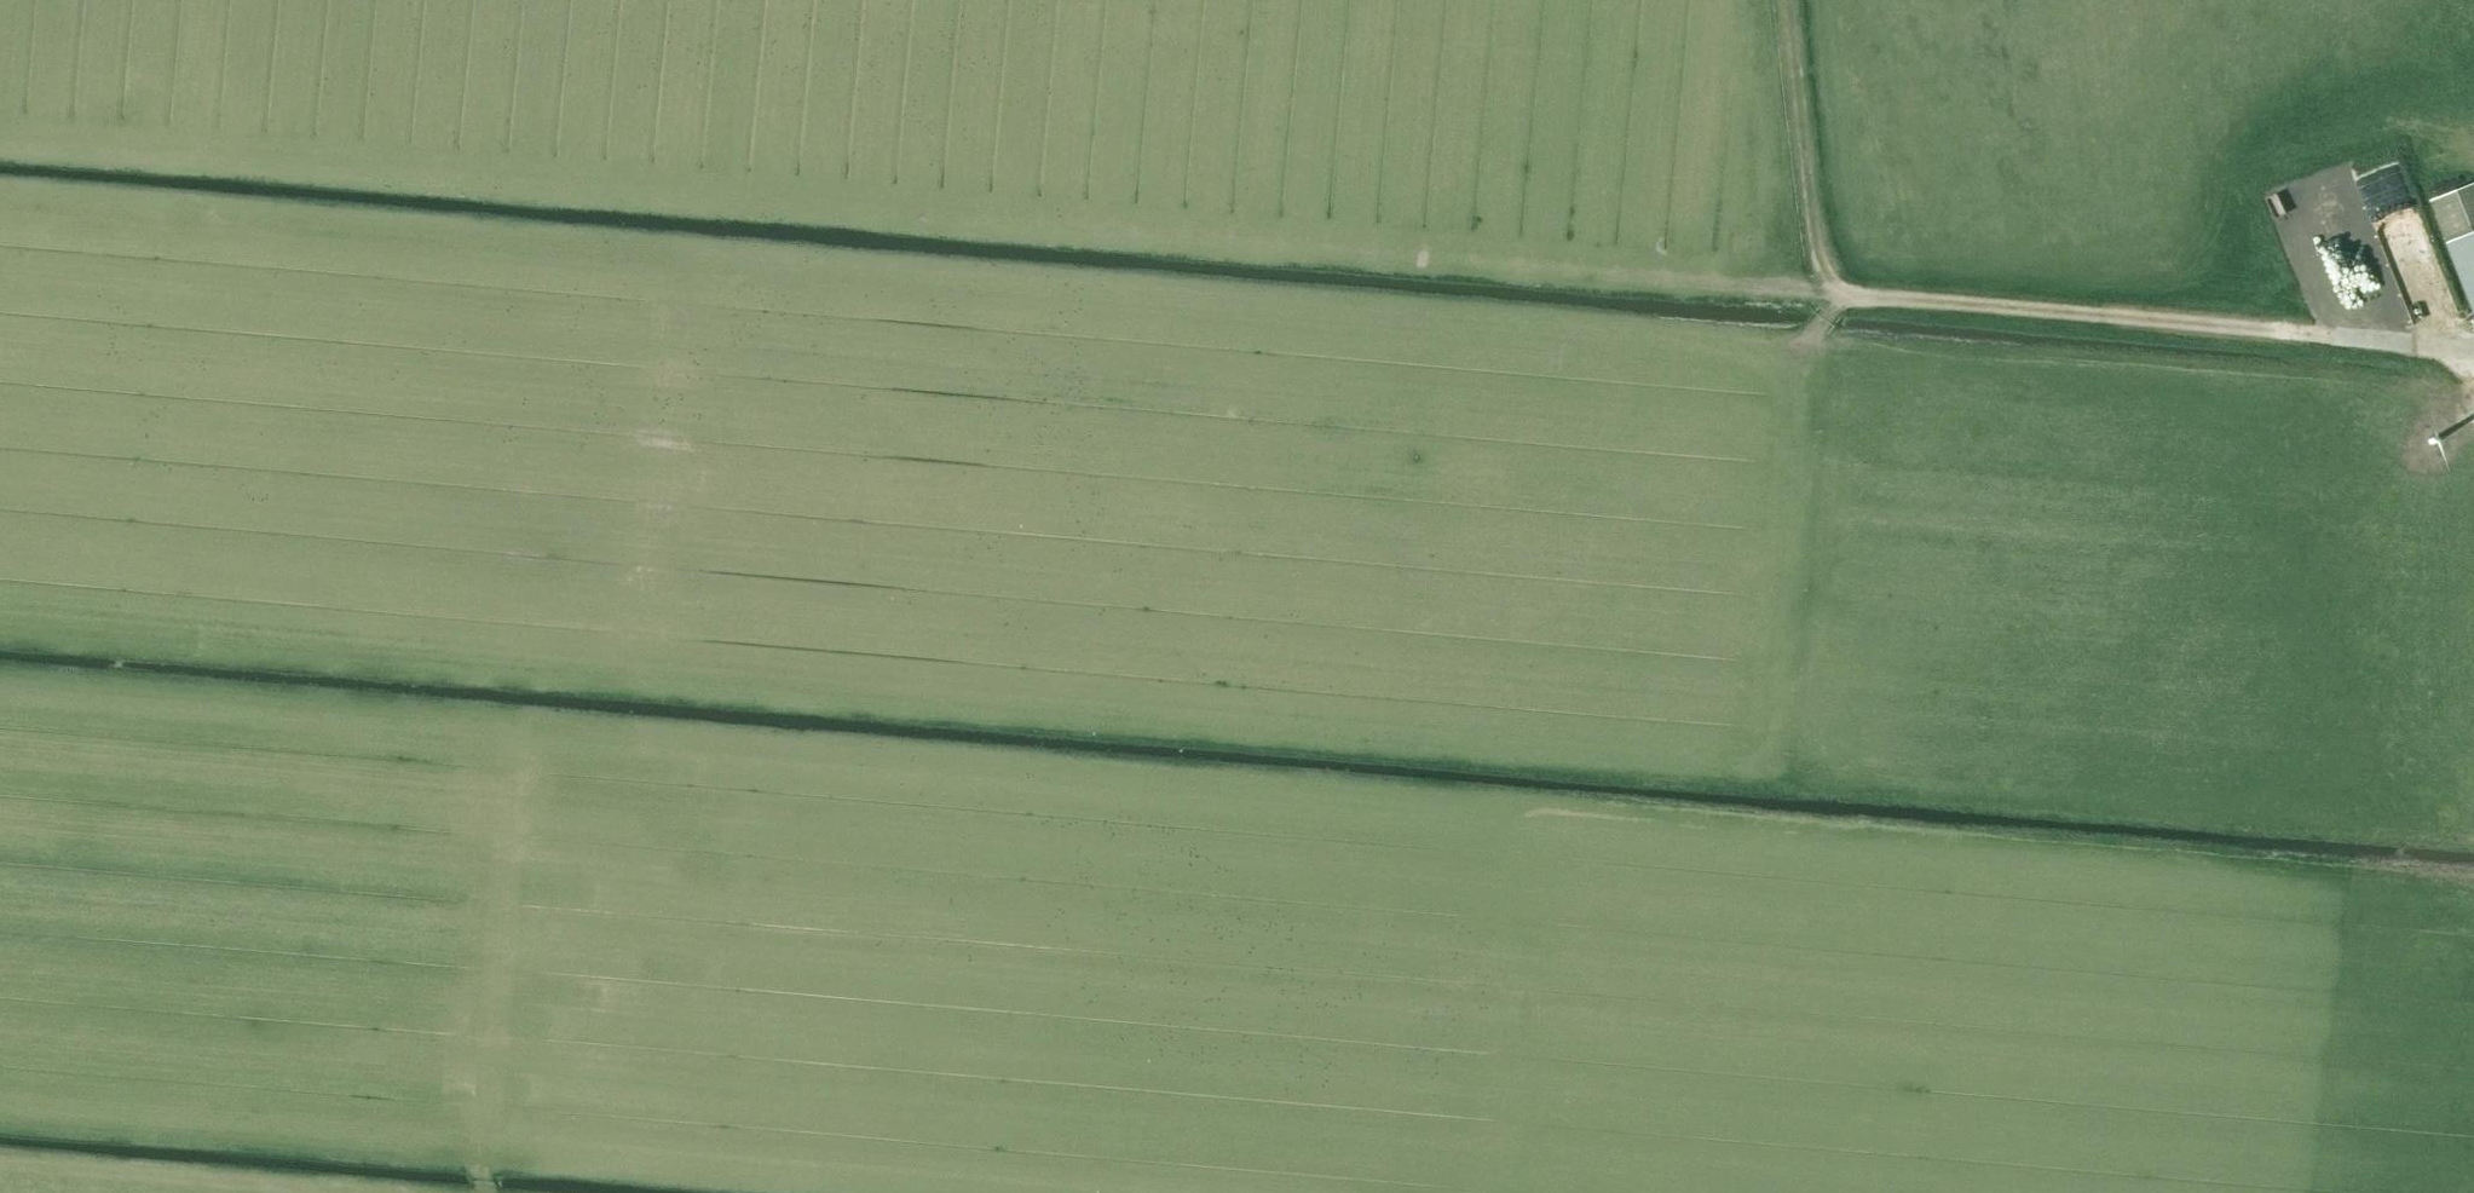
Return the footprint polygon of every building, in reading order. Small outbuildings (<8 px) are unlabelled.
[(2429,200),(2473,312),(2473,182),(2429,200)]
